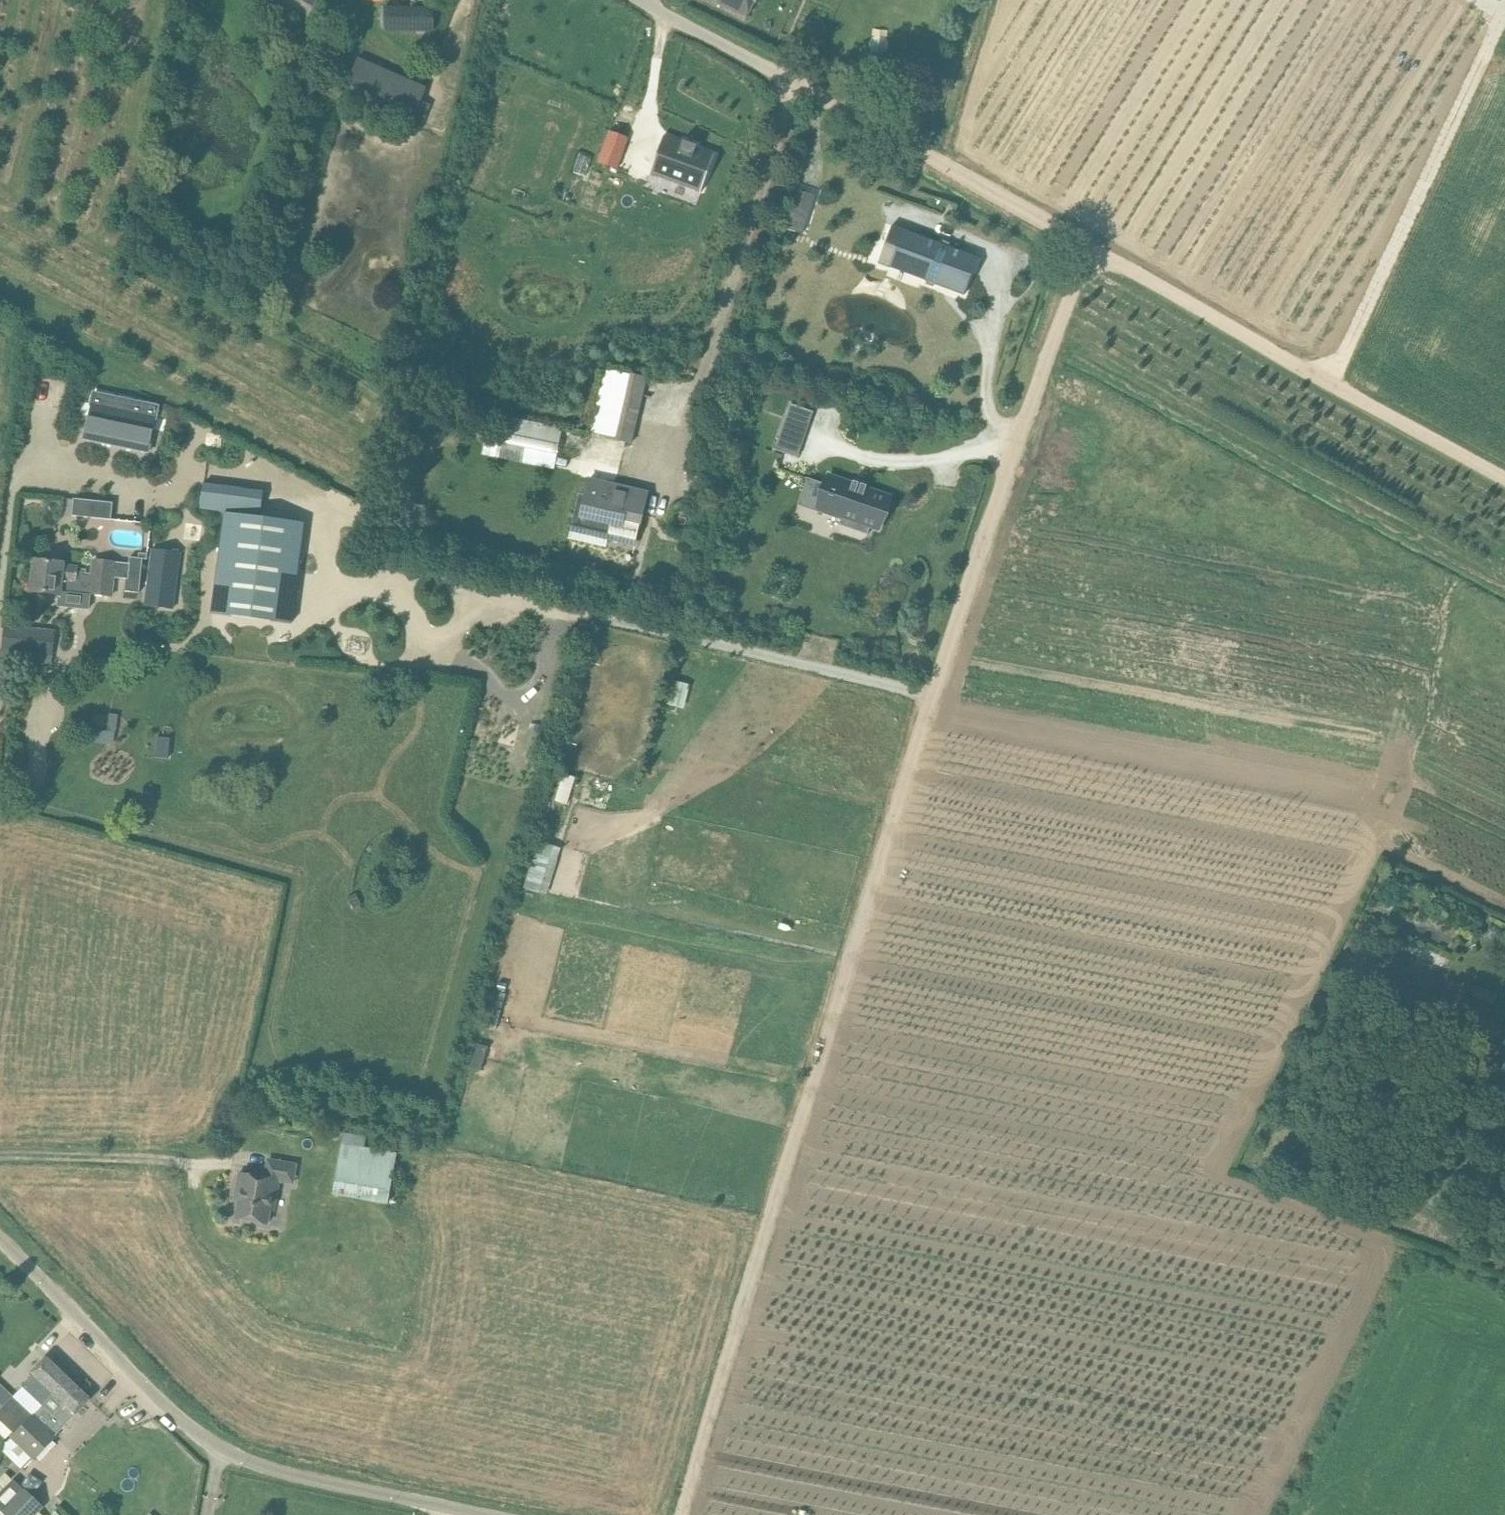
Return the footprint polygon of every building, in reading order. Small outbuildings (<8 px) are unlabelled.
[(747,18),(753,5),(756,6),(759,0),(710,0),(747,18)] [(386,5),(386,29),(434,29),(434,6),(386,5)] [(426,121),(432,103),(425,101),(431,83),(358,59),(346,94),(426,121)] [(610,132),(599,162),(617,169),(628,139),(610,132)] [(663,136),(649,174),(701,193),(716,155),(697,148),(697,146),(683,141),(682,143),(663,136)] [(798,190),(785,229),(803,234),(804,231),(800,230),(810,199),(798,195),(799,191),(798,190)] [(904,231),(892,263),(926,276),(924,281),(927,282),(935,285),(964,296),(965,294),(963,294),(977,258),(978,259),(979,257),(949,246),(941,243),(904,230),(904,231)] [(603,435),(603,437),(628,442),(632,443),(647,378),(618,371),(614,388),(603,435)] [(93,398),(84,437),(88,438),(149,450),(157,412),(93,398)] [(791,404),(787,416),(806,423),(810,411),(791,404)] [(552,438),(552,425),(519,425),(518,437),(552,438)] [(779,438),(775,450),(794,457),(799,445),(779,438)] [(826,485),(818,509),(842,517),(841,520),(839,525),(868,535),(871,527),(878,530),(890,496),(866,488),(867,486),(866,486),(865,488),(861,486),(862,485),(861,484),(861,486),(858,485),(859,483),(858,483),(858,485),(854,483),(854,482),(853,481),(853,483),(843,479),(829,475),(826,485)] [(646,502),(631,498),(633,488),(590,479),(581,518),(611,525),(609,534),(636,540),(642,515),(646,502)] [(205,483),(201,508),(225,512),(261,517),(264,491),(205,483)] [(99,500),(74,498),(72,516),(98,519),(99,500)] [(261,517),(225,512),(212,614),(291,624),(305,523),(261,517)] [(180,553),(153,550),(146,605),(173,609),(180,553)] [(64,563),(36,560),(32,592),(60,594),(60,591),(112,596),(114,578),(126,579),(125,591),(139,593),(142,565),(94,560),(92,575),(86,574),(87,569),(79,569),(79,567),(63,565),(64,563)] [(5,627),(3,649),(53,654),(55,632),(5,627)] [(675,680),(669,703),(686,707),(692,684),(675,680)] [(548,894),(561,847),(539,840),(525,887),(548,894)] [(388,1205),(397,1153),(365,1146),(368,1135),(345,1131),(331,1195),(388,1205)] [(279,1181),(293,1183),(296,1165),(268,1160),(266,1177),(240,1173),(237,1192),(241,1192),(236,1219),(268,1224),(270,1210),(274,1211),(279,1181)] [(0,1384),(0,1420),(15,1434),(33,1414),(69,1378),(46,1356),(32,1372),(34,1374),(22,1386),(23,1387),(14,1397),(0,1384)] [(91,1399),(69,1378),(33,1414),(15,1434),(11,1438),(35,1461),(58,1436),(54,1433),(74,1412),(76,1414),(91,1399)] [(13,1480),(0,1493),(0,1510),(5,1514),(37,1514),(44,1508),(13,1480)]
